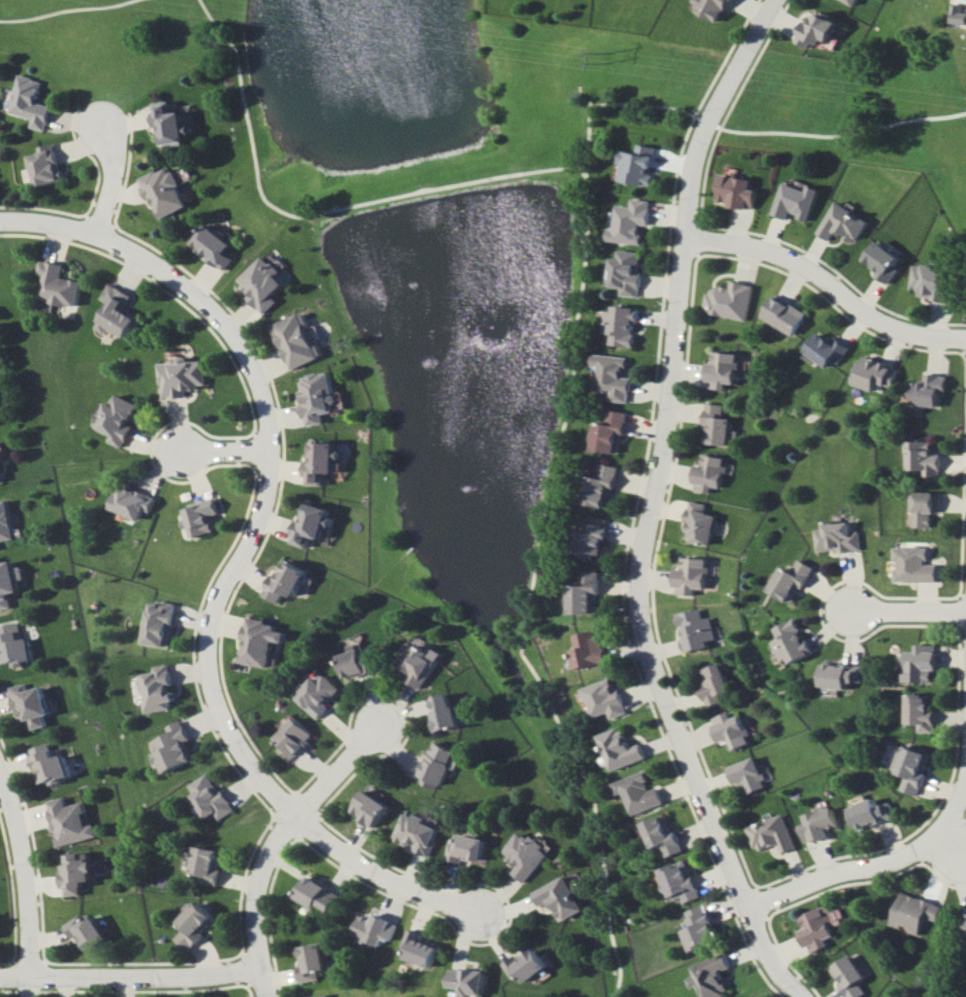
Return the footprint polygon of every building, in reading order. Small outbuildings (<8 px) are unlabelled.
[(720,22),(731,0),(694,0),(694,1),(699,4),(696,11),(720,22)] [(963,12),(963,4),(952,4),(951,23),(965,24),(965,12),(963,12)] [(795,41),(809,47),(812,42),(820,45),(823,38),(829,41),(839,20),(817,10),(810,25),(804,22),(795,41)] [(38,101),(42,80),(17,74),(8,113),(32,118),(30,127),(46,131),(52,104),(38,101)] [(164,146),(187,143),(183,112),(172,113),(170,101),(152,103),(155,126),(162,126),(164,146)] [(621,181),(654,185),(660,146),(642,144),(641,152),(626,150),(621,181)] [(162,217),(189,205),(171,165),(139,179),(149,200),(153,198),(162,217)] [(719,199),(731,201),(730,206),(755,210),(758,190),(752,189),(754,178),(723,173),(719,199)] [(809,220),(820,189),(809,185),(807,190),(784,182),(772,214),(788,220),(790,213),(809,220)] [(644,244),(645,224),(653,225),(654,200),(636,199),(635,206),(620,205),(618,229),(612,228),(611,242),(644,244)] [(859,242),(870,219),(835,202),(819,234),(832,240),(836,231),(859,242)] [(192,246),(226,269),(236,254),(230,249),(234,244),(226,238),(227,236),(207,223),(192,246)] [(892,283),(903,269),(897,265),(902,258),(879,240),(863,260),(892,283)] [(623,295),(643,296),(644,273),(642,273),(643,251),(621,250),(620,258),(615,258),(614,286),(624,287),(623,295)] [(237,282),(267,313),(279,302),(274,296),(288,283),(279,273),(285,268),(269,252),(237,282)] [(39,300),(78,307),(83,280),(63,277),(66,264),(40,259),(38,274),(44,275),(39,300)] [(916,263),(912,288),(921,289),(920,297),(951,301),(955,268),(916,263)] [(756,285),(748,321),(705,312),(710,293),(713,293),(714,289),(720,285),(724,286),(724,284),(732,286),(733,279),(750,282),(750,284),(756,285)] [(129,338),(141,316),(127,309),(134,296),(111,282),(101,299),(109,303),(95,328),(106,334),(110,328),(129,338)] [(778,291),(809,312),(794,334),(763,314),(778,291)] [(640,307),(617,305),(616,311),(607,310),(606,333),(613,334),(612,345),(638,347),(640,307)] [(274,324),(292,370),(324,357),(305,311),(274,324)] [(819,330),(805,349),(829,367),(834,360),(838,364),(850,348),(839,339),(836,343),(819,330)] [(739,354),(714,350),(713,363),(709,362),(706,387),(725,390),(726,382),(735,384),(739,354)] [(628,357),(596,354),(595,366),(601,366),(599,391),(613,392),(612,400),(631,401),(632,377),(627,377),(628,357)] [(866,355),(879,360),(880,359),(895,365),(894,368),(900,370),(893,388),(878,382),(874,393),(851,384),(859,364),(861,365),(866,355)] [(206,359),(178,360),(178,362),(160,363),(161,398),(187,397),(186,390),(200,390),(200,385),(207,384),(206,359)] [(326,423),(325,413),(335,412),(334,404),(337,403),(333,372),(302,376),(306,403),(304,403),(307,426),(326,423)] [(928,374),(941,375),(948,376),(946,391),(941,392),(939,409),(909,405),(911,381),(926,383),(928,374)] [(93,427),(110,433),(107,441),(123,447),(132,426),(130,425),(138,404),(112,393),(102,419),(96,417),(93,427)] [(723,404),(707,403),(703,443),(728,445),(731,418),(722,417),(723,404)] [(595,450),(619,453),(621,435),(626,435),(629,412),(611,409),(609,425),(598,423),(595,450)] [(307,460),(307,484),(326,485),(326,472),(337,473),(338,442),(315,441),(315,460),(307,460)] [(940,476),(940,455),(936,455),(936,449),(931,441),(911,441),(911,469),(927,469),(927,476),(940,476)] [(726,458),(702,453),(700,465),(695,464),(691,490),(710,493),(712,486),(721,488),(726,458)] [(609,506),(611,490),(617,490),(620,466),(602,464),(600,478),(590,477),(587,504),(609,506)] [(110,510),(141,519),(143,510),(150,512),(155,496),(118,485),(110,510)] [(915,492),(936,492),(940,494),(940,510),(931,510),(931,526),(915,526),(915,492)] [(180,507),(186,530),(190,529),(192,537),(215,532),(211,515),(220,513),(217,499),(180,507)] [(1,541),(16,539),(9,500),(0,501),(0,549),(2,549),(1,541)] [(710,545),(716,515),(704,513),(706,504),(688,500),(684,521),(689,522),(686,540),(710,545)] [(293,542),(310,547),(314,535),(324,538),(333,509),(311,503),(305,521),(299,520),(293,542)] [(610,519),(590,516),(587,531),(582,530),(579,551),(604,555),(610,519)] [(825,522),(835,521),(836,523),(853,521),(854,530),(863,529),(865,550),(843,553),(840,549),(819,551),(817,529),(825,529),(825,522)] [(896,547),(896,582),(941,582),(941,564),(929,564),(929,560),(931,559),(931,547),(896,547)] [(706,558),(680,557),(680,569),(675,569),(674,594),(694,595),(695,588),(705,589),(706,558)] [(817,567),(804,588),(802,587),(793,602),(770,589),(785,565),(794,571),(802,558),(817,567)] [(13,593),(23,591),(21,580),(29,579),(27,566),(17,567),(16,561),(0,564),(0,610),(15,607),(13,593)] [(283,602),(287,592),(298,597),(309,570),(288,561),(280,577),(274,575),(265,595),(283,602)] [(599,571),(581,571),(581,584),(572,584),(572,613),(600,613),(599,571)] [(145,644),(171,647),(176,603),(150,600),(145,644)] [(708,646),(706,640),(714,639),(709,616),(702,618),(699,608),(676,613),(684,651),(708,646)] [(243,663),(272,667),(276,641),(288,643),(289,632),(278,630),(280,622),(248,617),(245,642),(246,642),(243,663)] [(796,619),(775,628),(779,637),(774,642),(783,660),(790,659),(793,662),(812,654),(796,619)] [(33,637),(27,638),(24,622),(0,626),(0,627),(7,664),(15,662),(16,666),(38,662),(33,637)] [(574,668),(606,664),(602,630),(576,633),(577,649),(573,649),(574,668)] [(350,680),(383,669),(378,653),(367,657),(362,642),(351,646),(353,651),(342,655),(350,680)] [(441,651),(433,648),(431,651),(408,643),(400,665),(412,669),(408,682),(427,689),(441,651)] [(934,681),(934,670),(939,670),(939,644),(918,644),(918,651),(908,651),(908,682),(934,681)] [(826,661),(865,665),(864,682),(850,681),(849,689),(824,687),(826,661)] [(730,690),(719,662),(697,671),(703,685),(699,687),(707,707),(721,702),(719,695),(730,690)] [(155,666),(156,672),(140,675),(146,713),(178,708),(171,663),(155,666)] [(323,717),(332,708),(329,704),(343,689),(328,674),(322,681),(315,675),(297,693),(323,717)] [(612,718),(626,713),(613,677),(583,688),(594,717),(609,712),(612,718)] [(50,726),(48,716),(53,715),(47,686),(31,689),(30,683),(14,686),(18,711),(24,710),(26,721),(35,720),(36,729),(50,726)] [(438,728),(469,724),(466,705),(454,707),(452,693),(434,695),(438,728)] [(910,694),(910,723),(921,723),(921,732),(938,732),(938,710),(933,710),(932,694),(910,694)] [(750,744),(739,714),(731,717),(729,711),(711,718),(720,743),(728,740),(732,751),(750,744)] [(293,761),(318,735),(299,717),(279,738),(285,744),(281,749),(293,761)] [(171,734),(152,741),(164,773),(198,760),(190,741),(193,740),(185,720),(168,726),(171,734)] [(647,759),(642,743),(631,747),(625,727),(601,734),(612,770),(647,759)] [(458,750),(436,741),(421,775),(431,779),(428,786),(440,791),(458,750)] [(33,748),(44,784),(54,781),(55,783),(74,777),(67,754),(57,757),(52,742),(33,748)] [(901,773),(909,775),(905,790),(922,795),(935,754),(909,746),(901,773)] [(750,793),(769,786),(757,756),(730,767),(737,784),(745,781),(750,793)] [(615,782),(619,795),(626,793),(633,814),(665,804),(660,787),(652,790),(647,772),(615,782)] [(221,819),(235,811),(213,773),(191,785),(196,793),(192,795),(206,819),(217,813),(221,819)] [(390,806),(367,789),(351,811),(375,827),(390,806)] [(60,846),(101,836),(97,823),(90,825),(85,802),(69,806),(67,797),(49,801),(60,846)] [(853,807),(861,831),(899,818),(893,802),(881,806),(878,798),(853,807)] [(840,826),(836,807),(805,813),(807,823),(802,824),(806,843),(831,837),(829,828),(840,826)] [(429,857),(441,828),(425,822),(426,819),(405,811),(395,838),(415,846),(413,851),(429,857)] [(683,852),(669,813),(645,823),(654,848),(663,845),(668,857),(683,852)] [(797,848),(785,814),(749,827),(758,851),(779,843),(783,853),(797,848)] [(512,872),(526,883),(549,852),(520,829),(502,852),(518,865),(512,872)] [(483,862),(487,840),(479,838),(480,835),(460,831),(458,842),(450,841),(447,860),(464,863),(464,859),(483,862)] [(199,881),(216,885),(223,851),(198,846),(192,873),(201,874),(199,881)] [(71,854),(71,864),(66,864),(68,896),(87,894),(85,882),(96,881),(93,852),(71,854)] [(702,896),(689,859),(662,869),(673,900),(684,896),(686,902),(702,896)] [(539,905),(549,900),(560,921),(583,910),(566,875),(533,892),(539,905)] [(332,911),(341,892),(307,876),(297,898),(315,907),(317,904),(332,911)] [(895,924),(913,929),(912,932),(923,935),(928,917),(942,921),(947,904),(904,892),(895,924)] [(177,937),(192,951),(207,934),(205,932),(217,918),(199,901),(180,921),(187,927),(177,937)] [(800,917),(804,929),(800,930),(809,954),(829,946),(826,938),(835,935),(830,922),(842,917),(837,903),(800,917)] [(688,911),(693,927),(685,931),(692,951),(721,941),(708,904),(688,911)] [(381,946),(384,938),(391,941),(398,923),(375,914),(373,920),(360,915),(353,936),(381,946)] [(75,938),(83,934),(90,948),(109,939),(98,915),(88,920),(85,915),(67,924),(75,938)] [(301,946),(303,965),(298,965),(300,982),(319,980),(318,970),(326,969),(323,943),(301,946)] [(519,959),(516,954),(502,963),(509,973),(514,969),(524,983),(546,967),(534,948),(519,959)] [(695,976),(688,978),(691,988),(699,985),(703,996),(717,996),(730,993),(722,971),(731,968),(726,953),(691,965),(695,976)] [(868,977),(852,954),(830,969),(849,996),(861,996),(867,993),(860,982),(868,977)] [(451,967),(449,987),(461,988),(460,994),(484,996),(487,967),(473,965),(473,969),(451,967)]
